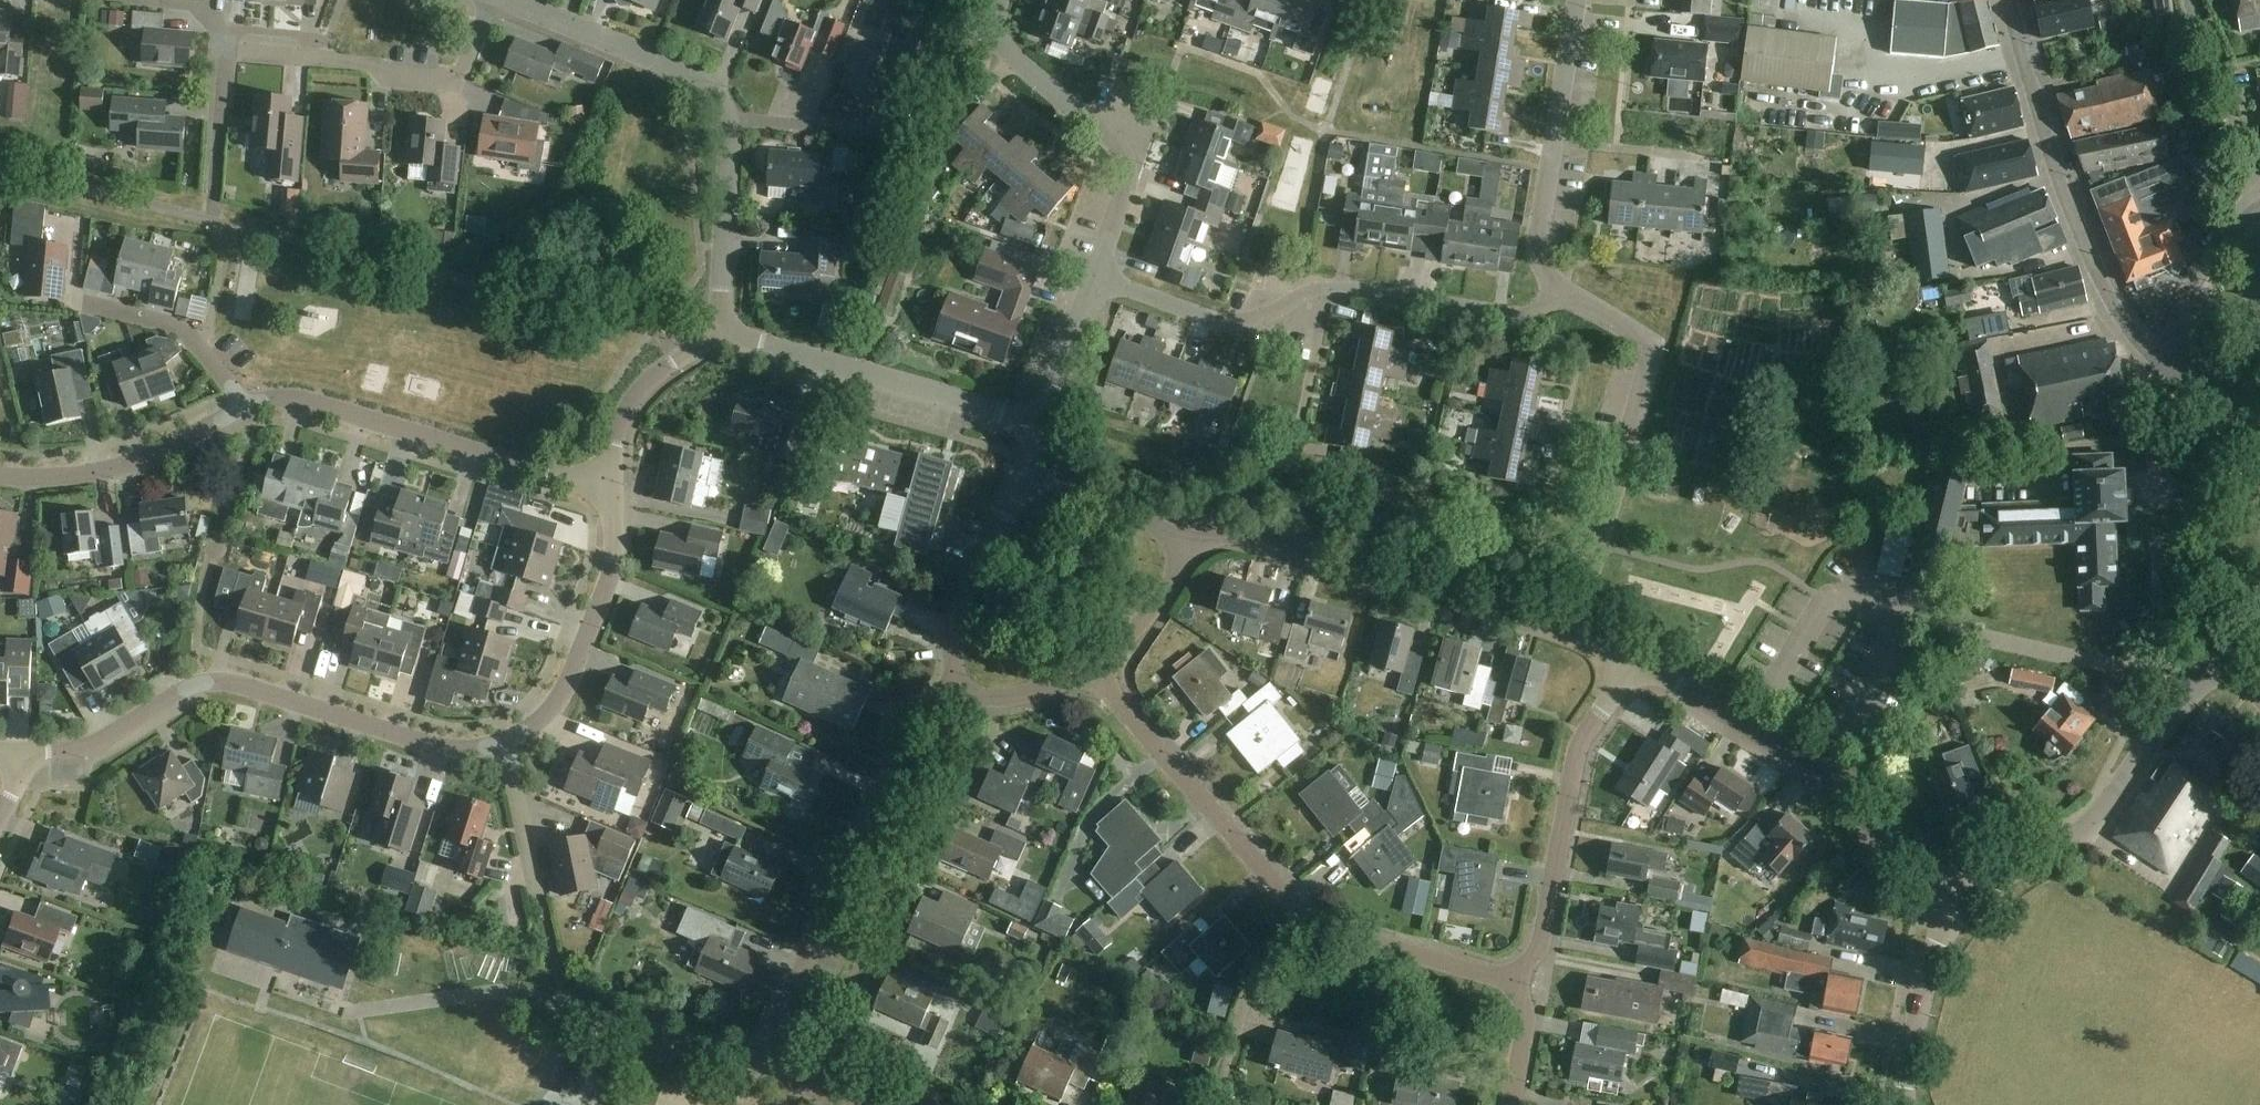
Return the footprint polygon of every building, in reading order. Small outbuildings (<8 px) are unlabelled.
[(655,12),(659,0),(626,0),(655,12)] [(691,0),(663,0),(653,29),(687,41),(700,3),(691,0)] [(760,0),(708,0),(696,29),(726,41),(740,7),(755,13),(760,0)] [(780,41),(772,59),(786,65),(785,67),(800,73),(811,47),(816,50),(815,52),(832,59),(845,26),(821,16),(814,33),(788,22),(778,0),(777,0),(763,34),(780,41)] [(1090,0),(1043,0),(1041,8),(1105,31),(1110,19),(1087,11),(1090,0)] [(1107,2),(1107,4),(1123,9),(1126,0),(1108,0),(1107,2)] [(1189,12),(1192,13),(1194,6),(1195,6),(1214,13),(1211,20),(1217,22),(1232,27),(1233,24),(1241,1),(1242,0),(1194,0),(1190,12),(1189,12)] [(1232,27),(1247,32),(1250,34),(1253,26),(1272,33),(1269,41),(1271,41),(1286,0),(1255,0),(1253,5),(1241,1),(1233,24),(1232,27)] [(1271,41),(1274,42),(1279,28),(1298,35),(1293,49),(1299,51),(1314,57),(1323,30),(1310,26),(1317,7),(1319,0),(1286,0),(1271,41)] [(1680,14),(1719,17),(1721,0),(1681,0),(1680,14)] [(1749,5),(1778,9),(1779,0),(1750,0),(1749,5)] [(1784,9),(1793,10),(1794,0),(1785,0),(1784,9)] [(1903,53),(1953,57),(1970,53),(1999,48),(1987,0),(1985,0),(1951,6),(1895,0),(1891,53),(1903,53)] [(2041,39),(2092,27),(2087,3),(2100,0),(2033,0),(2041,39)] [(2171,0),(2152,0),(2154,17),(2173,15),(2171,0)] [(2239,33),(2259,28),(2259,0),(2233,0),(2239,33)] [(1101,44),(1105,31),(1041,8),(1031,35),(1073,49),(1077,35),(1101,44)] [(1467,22),(1465,36),(1514,44),(1517,27),(1531,30),(1534,15),(1490,8),(1487,25),(1467,22)] [(1656,27),(1677,28),(1678,12),(1656,11),(1656,27)] [(123,28),(125,14),(102,12),(101,26),(123,28)] [(144,64),(189,68),(192,35),(163,32),(164,15),(133,12),(132,30),(147,31),(144,64)] [(21,77),(24,38),(11,37),(13,14),(0,13),(0,76),(21,77)] [(2098,20),(2100,31),(2124,26),(2122,15),(2098,20)] [(932,16),(922,42),(932,46),(942,49),(944,43),(952,22),(936,17),(932,16)] [(1705,24),(1703,42),(1741,46),(1743,28),(1705,24)] [(1747,26),(1741,64),(1731,63),(1725,67),(1724,74),(1728,79),(1739,80),(1739,81),(1829,94),(1837,39),(1747,26)] [(1457,50),(1457,49),(1459,34),(1441,31),(1439,47),(1457,50)] [(1223,42),(1206,36),(1202,48),(1219,54),(1223,42)] [(1482,53),(1480,69),(1523,76),(1525,63),(1511,60),(1514,44),(1465,36),(1463,50),(1482,53)] [(917,82),(932,46),(922,42),(911,37),(901,62),(893,58),(893,57),(861,44),(844,88),(876,100),(888,69),(897,73),(896,74),(917,82)] [(1242,44),(1228,39),(1223,51),(1238,56),(1242,44)] [(517,40),(506,68),(547,84),(553,70),(568,76),(570,71),(584,77),(583,79),(595,84),(604,61),(591,55),(562,44),(557,56),(517,40)] [(1650,74),(1652,74),(1652,77),(1703,82),(1706,45),(1655,41),(1653,60),(1651,60),(1648,62),(1648,71),(1650,74)] [(1100,75),(1115,80),(1123,57),(1108,52),(1100,75)] [(827,95),(836,82),(818,68),(808,81),(827,95)] [(1457,81),(1455,96),(1504,104),(1507,88),(1521,90),(1523,76),(1480,69),(1477,85),(1457,81)] [(2072,140),(2162,119),(2157,103),(2163,101),(2159,87),(2153,89),(2148,70),(2096,82),(2097,88),(2057,97),(2072,140)] [(1737,97),(1738,86),(1722,84),(1721,95),(1737,97)] [(25,87),(9,85),(7,100),(23,102),(25,87)] [(105,91),(82,89),(81,106),(104,107),(105,91)] [(1961,101),(1970,140),(2022,128),(2013,89),(1961,101)] [(256,96),(251,149),(269,151),(266,180),(297,182),(300,152),(287,151),(290,116),(291,100),(256,96)] [(1504,104),(1455,96),(1452,111),(1472,115),(1470,130),(1513,137),(1515,122),(1501,120),(1504,104)] [(113,100),(111,117),(110,129),(110,130),(126,131),(140,132),(139,148),(152,149),(152,154),(163,155),(163,150),(183,151),(185,120),(166,119),(157,118),(158,103),(128,101),(113,100)] [(342,182),(378,184),(380,153),(365,152),(367,106),(326,103),(322,160),(343,162),(342,182)] [(520,103),(513,122),(538,125),(546,126),(548,114),(520,103)] [(585,121),(584,106),(567,107),(568,122),(585,121)] [(953,166),(965,176),(997,138),(984,127),(994,116),(982,107),(954,140),(966,150),(953,166)] [(400,164),(408,164),(430,167),(428,192),(454,194),(455,185),(459,149),(443,147),(445,123),(430,122),(429,119),(426,117),(420,116),(417,118),(415,121),(412,120),(409,149),(402,148),(400,164)] [(540,173),(543,155),(534,154),(538,125),(513,122),(486,117),(479,157),(519,163),(518,170),(540,173)] [(2103,173),(2165,160),(2163,144),(2197,137),(2193,118),(2073,144),(2084,174),(2102,170),(2103,173)] [(1195,121),(1184,150),(1224,165),(1233,138),(1247,143),(1253,128),(1226,119),(1222,131),(1195,121)] [(1919,141),(1920,127),(1898,125),(1897,139),(1919,141)] [(1824,134),(1807,132),(1805,150),(1822,151),(1824,134)] [(990,169),(1002,179),(1029,147),(1018,137),(1009,148),(997,138),(965,176),(976,185),(990,169)] [(1952,158),(1960,194),(2037,176),(2028,141),(1952,158)] [(2212,148),(2212,149),(2214,155),(2219,171),(2234,166),(2235,166),(2228,143),(2227,143),(2212,148)] [(1869,171),(1899,174),(1902,148),(1872,144),(1869,171)] [(1341,161),(1343,147),(1330,145),(1328,158),(1341,161)] [(1001,206),(1011,215),(1043,177),(1031,166),(1040,156),(1029,147),(1002,179),(1014,190),(1001,206)] [(1174,179),(1188,184),(1184,196),(1198,200),(1197,201),(1224,211),(1230,195),(1215,190),(1224,165),(1184,150),(1174,179)] [(771,152),(768,186),(769,186),(768,199),(785,200),(786,188),(802,189),(801,201),(830,203),(830,208),(845,209),(848,177),(832,176),(831,189),(818,188),(820,156),(771,152)] [(2174,222),(2179,219),(2182,223),(2196,214),(2190,205),(2194,202),(2196,198),(2199,195),(2199,193),(2200,190),(2201,187),(2202,185),(2202,183),(2202,178),(2202,176),(2201,174),(2200,170),(2194,153),(2092,192),(2126,283),(2132,281),(2136,291),(2153,284),(2149,275),(2165,269),(2167,275),(2171,277),(2176,275),(2178,270),(2176,265),(2182,263),(2175,244),(2181,241),(2174,222)] [(1348,195),(1342,234),(1356,236),(1354,244),(1382,249),(1393,182),(1397,158),(1368,154),(1365,177),(1381,180),(1379,197),(1363,194),(1363,197),(1348,195)] [(1483,179),(1499,181),(1501,165),(1485,162),(1485,163),(1483,179)] [(1423,168),(1424,178),(1443,177),(1444,198),(1463,197),(1463,188),(1483,187),(1482,165),(1423,168)] [(1730,176),(1731,167),(1722,167),(1721,175),(1730,176)] [(1612,183),(1610,202),(1608,225),(1639,228),(1644,175),(1633,174),(1632,185),(1612,183)] [(1639,228),(1670,231),(1674,189),(1655,187),(1656,176),(1644,175),(1639,228)] [(1043,177),(1011,215),(1023,224),(1036,208),(1049,219),(1076,186),(1065,176),(1056,187),(1043,177)] [(1674,189),(1670,231),(1702,234),(1706,180),(1694,179),(1693,190),(1674,189)] [(1415,236),(1430,238),(1435,206),(1418,203),(1417,212),(1402,210),(1407,184),(1393,182),(1382,249),(1412,254),(1415,236)] [(2043,254),(2065,245),(2043,190),(2030,195),(2028,190),(2011,197),(2006,184),(1982,194),(1987,206),(1956,219),(1961,230),(1964,229),(1968,237),(1964,239),(1976,268),(1995,260),(1998,268),(2011,262),(2012,265),(2042,253),(2043,254)] [(299,216),(301,191),(288,190),(285,214),(299,216)] [(1232,194),(1226,210),(1239,215),(1245,198),(1232,194)] [(1828,215),(1847,212),(1880,208),(1878,194),(1845,198),(1826,201),(1828,215)] [(1468,269),(1479,202),(1467,200),(1464,224),(1449,222),(1451,208),(1435,206),(1430,238),(1446,241),(1443,265),(1468,269)] [(1726,218),(1728,202),(1710,200),(1708,217),(1726,218)] [(1166,203),(1156,232),(1196,247),(1205,220),(1219,225),(1224,211),(1197,201),(1193,212),(1166,203)] [(42,245),(44,222),(45,208),(16,202),(14,219),(11,245),(30,247),(25,296),(62,300),(67,248),(42,245)] [(1479,202),(1468,269),(1498,274),(1501,257),(1515,260),(1520,226),(1506,224),(1505,231),(1489,228),(1493,204),(1479,202)] [(1011,215),(1001,206),(994,213),(1005,222),(1011,215)] [(1949,278),(1939,211),(1888,218),(1891,241),(1909,238),(1915,283),(1949,278)] [(1006,220),(1001,236),(1009,239),(1031,246),(1036,230),(1006,220)] [(454,247),(455,233),(437,231),(437,234),(433,234),(431,244),(454,247)] [(1196,247),(1156,232),(1146,261),(1174,271),(1170,282),(1196,291),(1201,277),(1187,272),(1196,247)] [(833,277),(836,242),(807,240),(806,257),(763,253),(759,292),(819,297),(820,276),(833,277)] [(84,289),(100,294),(113,297),(116,285),(139,290),(150,247),(126,241),(120,264),(108,260),(105,272),(99,271),(89,268),(84,289)] [(150,247),(139,290),(153,294),(150,306),(173,311),(181,278),(168,275),(174,253),(150,247)] [(935,339),(1004,364),(1038,270),(987,252),(976,281),(1007,292),(998,318),(985,313),(987,308),(951,295),(935,339)] [(92,255),(89,268),(99,271),(102,259),(102,257),(92,255)] [(2031,280),(2035,296),(2019,300),(2023,316),(2040,313),(2086,301),(2077,268),(2031,280)] [(1774,284),(1780,277),(1769,269),(1764,277),(1774,284)] [(891,272),(877,313),(890,318),(905,277),(891,272)] [(1973,275),(1950,277),(1951,284),(1974,282),(1973,275)] [(1942,285),(1915,289),(1917,303),(1926,302),(1934,300),(1944,299),(1942,285)] [(1944,290),(1947,307),(1972,303),(1968,286),(1944,290)] [(175,315),(187,318),(191,302),(191,301),(179,298),(175,315)] [(1363,343),(1360,358),(1407,368),(1410,354),(1391,350),(1394,334),(1402,336),(1405,321),(1373,314),(1370,329),(1351,325),(1348,339),(1363,343)] [(1157,330),(1161,319),(1149,315),(1145,326),(1157,330)] [(73,344),(84,342),(80,323),(69,325),(73,344)] [(1441,341),(1450,343),(1451,343),(1454,328),(1453,328),(1444,326),(1441,341)] [(7,348),(24,344),(21,331),(4,334),(7,348)] [(1104,380),(1134,391),(1152,341),(1141,337),(1137,347),(1118,340),(1104,380)] [(151,353),(138,358),(153,400),(176,392),(166,364),(182,352),(174,342),(157,338),(147,341),(151,353)] [(1954,345),(1969,419),(2001,412),(1985,338),(1954,345)] [(2104,339),(2016,358),(2031,428),(2109,412),(2109,407),(2125,404),(2113,344),(2106,346),(2104,339)] [(1134,391),(1163,402),(1178,362),(1159,355),(1163,345),(1152,341),(1134,391)] [(36,378),(47,427),(81,419),(74,386),(89,382),(82,350),(51,357),(55,374),(36,378)] [(130,408),(153,400),(138,358),(125,362),(121,351),(98,359),(110,391),(122,387),(130,408)] [(1163,402),(1193,412),(1211,362),(1200,358),(1196,368),(1178,362),(1163,402)] [(1341,371),(1338,385),(1381,394),(1384,378),(1404,382),(1407,368),(1360,358),(1357,375),(1341,371)] [(1492,371),(1489,385),(1537,395),(1540,380),(1555,383),(1558,368),(1515,359),(1511,375),(1492,371)] [(1211,362),(1193,412),(1222,423),(1236,383),(1218,376),(1221,366),(1211,362)] [(1350,403),(1347,418),(1394,428),(1397,413),(1378,409),(1381,394),(1338,385),(1336,400),(1350,403)] [(1506,404),(1503,419),(1545,428),(1548,414),(1534,411),(1537,395),(1489,385),(1486,400),(1506,404)] [(757,453),(793,461),(800,437),(781,431),(786,414),(740,400),(731,428),(762,437),(757,453)] [(1394,428),(1347,418),(1344,435),(1329,431),(1326,446),(1342,450),(1339,463),(1366,468),(1372,438),(1391,442),(1394,428)] [(1465,443),(1477,446),(1477,445),(1525,455),(1528,439),(1542,442),(1545,428),(1503,419),(1499,434),(1480,430),(1480,432),(1468,429),(1465,443)] [(2061,430),(2064,442),(2084,438),(2081,426),(2061,430)] [(951,505),(960,472),(840,438),(828,478),(854,486),(852,493),(865,496),(868,489),(908,501),(906,510),(893,506),(888,523),(901,527),(895,547),(928,557),(944,503),(951,505)] [(1472,457),(1474,447),(1462,444),(1459,454),(1472,457)] [(1525,455),(1477,445),(1477,446),(1474,459),(1494,463),(1490,479),(1532,488),(1535,474),(1521,471),(1525,455)] [(666,448),(655,499),(690,507),(690,506),(703,509),(706,498),(707,499),(710,487),(707,487),(713,459),(702,457),(702,456),(666,448)] [(1900,578),(1900,577),(1908,579),(1907,584),(1939,592),(1941,585),(1949,549),(1974,548),(1980,547),(1985,547),(2076,543),(2078,588),(2080,588),(2081,611),(2103,610),(2102,588),(2116,587),(2113,524),(2124,524),(2124,523),(2122,473),(2111,474),(2111,456),(2072,458),(2074,502),(1982,506),(1982,516),(1975,516),(1974,507),(1959,507),(1966,476),(1935,468),(1917,541),(1909,539),(1910,535),(1888,530),(1887,534),(1881,560),(1878,573),(1900,578)] [(290,506),(303,510),(315,467),(292,460),(288,473),(271,468),(258,515),(285,523),(290,506)] [(372,464),(360,461),(357,470),(369,473),(372,464)] [(790,466),(776,463),(773,477),(787,480),(790,466)] [(335,487),(335,486),(337,482),(339,474),(315,467),(303,510),(298,527),(303,528),(311,528),(314,526),(340,533),(348,506),(331,501),(335,487)] [(1676,497),(1679,485),(1657,480),(1654,492),(1676,497)] [(396,550),(409,554),(425,499),(402,492),(400,501),(398,506),(395,514),(381,510),(371,543),(396,550)] [(425,499),(409,554),(447,565),(457,533),(443,528),(449,506),(425,499)] [(132,557),(148,554),(161,552),(159,537),(189,533),(184,500),(141,506),(143,524),(128,526),(132,557)] [(517,532),(511,552),(556,566),(562,544),(533,535),(538,519),(503,508),(498,526),(517,532)] [(96,538),(92,510),(77,512),(77,515),(62,516),(65,540),(62,541),(65,556),(96,552),(98,565),(106,564),(106,569),(124,566),(119,527),(101,529),(102,537),(96,538)] [(6,576),(4,592),(29,596),(33,563),(10,560),(16,517),(0,514),(0,575),(6,576)] [(258,525),(242,521),(238,533),(255,537),(258,525)] [(717,559),(723,534),(692,527),(689,540),(661,534),(654,567),(699,577),(704,556),(717,559)] [(462,528),(455,551),(465,554),(472,531),(462,528)] [(488,542),(491,532),(480,528),(477,538),(488,542)] [(290,548),(294,533),(281,529),(277,544),(290,548)] [(491,571),(504,575),(549,588),(556,566),(511,552),(511,553),(498,549),(491,571)] [(459,581),(467,555),(465,554),(455,551),(447,577),(459,581)] [(342,570),(326,566),(320,585),(336,590),(342,570)] [(872,589),(867,586),(872,575),(851,566),(832,609),(861,622),(859,626),(870,631),(871,627),(885,633),(893,616),(900,620),(909,600),(874,584),(872,589)] [(136,588),(150,586),(148,569),(133,571),(136,588)] [(229,611),(235,591),(247,594),(236,633),(264,641),(276,598),(262,594),(266,581),(265,576),(256,574),(253,577),(225,569),(214,607),(229,611)] [(360,596),(366,577),(345,572),(335,607),(349,611),(354,594),(360,596)] [(58,590),(57,578),(45,579),(46,591),(58,590)] [(1256,640),(1278,646),(1287,612),(1267,607),(1272,590),(1228,578),(1218,612),(1261,624),(1256,640)] [(121,579),(109,581),(110,592),(123,590),(121,579)] [(479,599),(493,603),(498,587),(480,582),(477,593),(475,598),(479,599)] [(493,603),(508,608),(524,613),(529,597),(498,587),(493,603)] [(148,603),(147,590),(132,592),(133,605),(148,603)] [(293,603),(276,598),(264,641),(291,649),(299,623),(314,628),(323,598),(297,590),(293,603)] [(36,603),(41,619),(42,620),(67,612),(62,596),(56,596),(36,603)] [(417,619),(433,624),(440,601),(423,596),(417,619)] [(479,599),(474,615),(503,624),(508,608),(493,603),(479,599)] [(449,618),(453,604),(442,600),(438,614),(449,618)] [(691,638),(702,613),(671,601),(666,615),(642,606),(630,637),(669,652),(677,633),(691,638)] [(94,640),(118,680),(138,668),(130,654),(145,645),(121,604),(102,615),(98,614),(91,618),(90,622),(85,625),(94,640)] [(1345,639),(1351,616),(1312,605),(1306,627),(1295,624),(1286,656),(1305,662),(1310,646),(1341,655),(1345,639)] [(354,608),(344,640),(357,644),(355,650),(353,659),(350,666),(374,673),(387,630),(390,619),(391,617),(368,610),(367,612),(354,608)] [(1186,610),(1182,623),(1231,639),(1236,625),(1186,610)] [(387,630),(374,673),(398,680),(404,658),(417,662),(426,629),(404,623),(400,634),(387,630)] [(1397,693),(1413,697),(1424,654),(1410,650),(1414,633),(1382,624),(1371,667),(1402,675),(1397,693)] [(470,628),(464,650),(509,664),(515,641),(470,628)] [(766,628),(759,644),(787,656),(788,656),(794,640),(766,628)] [(94,640),(93,641),(81,648),(72,632),(49,646),(76,691),(91,682),(97,692),(118,680),(94,640)] [(1480,712),(1482,706),(1491,676),(1474,672),(1480,651),(1447,641),(1434,689),(1465,697),(1463,707),(1480,712)] [(8,706),(9,689),(30,690),(32,653),(7,651),(7,645),(0,645),(0,706),(8,706)] [(439,657),(431,685),(456,692),(468,696),(483,700),(488,682),(492,683),(502,686),(509,664),(464,650),(460,663),(447,659),(439,657)] [(1226,719),(1242,706),(1247,702),(1239,691),(1231,698),(1217,682),(1228,673),(1210,651),(1175,679),(1206,718),(1218,709),(1226,719)] [(1501,675),(1487,722),(1501,726),(1503,718),(1507,701),(1535,708),(1546,668),(1518,661),(1513,678),(1501,675)] [(868,692),(812,667),(803,662),(802,663),(785,702),(850,731),(868,692)] [(1268,680),(1254,671),(1248,680),(1261,690),(1268,680)] [(613,678),(602,705),(643,722),(649,706),(665,713),(675,688),(645,676),(636,672),(631,685),(613,678)] [(2011,673),(2009,686),(2052,694),(2055,681),(2011,673)] [(1247,702),(1242,706),(1251,717),(1227,736),(1259,776),(1301,742),(1272,706),(1282,698),(1270,683),(1247,702)] [(39,684),(39,701),(43,701),(52,701),(56,696),(56,689),(52,684),(39,684)] [(2068,757),(2081,742),(2078,739),(2091,723),(2072,706),(2079,698),(2065,685),(2057,694),(2061,697),(2035,729),(2050,742),(2047,744),(2044,754),(2053,762),(2062,758),(2065,754),(2068,757)] [(1941,720),(1951,709),(1936,695),(1926,706),(1941,720)] [(732,724),(736,713),(703,699),(698,709),(732,724)] [(2194,723),(2172,757),(2219,787),(2230,771),(2240,778),(2251,762),(2240,755),(2241,754),(2194,723)] [(807,806),(820,776),(786,761),(793,744),(767,732),(757,728),(744,756),(770,768),(760,789),(775,796),(777,792),(807,806)] [(277,740),(232,730),(228,752),(225,753),(223,761),(225,764),(224,769),(249,775),(245,793),(278,800),(286,768),(272,765),(277,740)] [(1397,737),(1385,733),(1381,745),(1394,748),(1397,737)] [(1647,808),(1658,790),(1667,796),(1686,767),(1681,764),(1690,751),(1666,736),(1659,747),(1649,741),(1618,790),(1647,808)] [(1066,783),(1069,781),(1071,782),(1060,806),(1077,814),(1096,772),(1079,764),(1083,756),(1049,739),(1039,761),(1037,766),(1049,771),(1055,775),(1056,778),(1066,783)] [(1477,740),(1474,748),(1483,750),(1485,742),(1477,740)] [(1437,765),(1441,748),(1426,745),(1422,762),(1437,765)] [(1932,777),(1945,811),(1974,800),(1964,774),(1976,769),(1968,747),(1943,756),(1949,771),(1932,777)] [(580,754),(566,789),(594,801),(592,806),(613,814),(614,811),(622,791),(637,797),(651,763),(616,749),(610,766),(599,762),(580,754)] [(1037,766),(1039,761),(1017,750),(1004,778),(990,771),(977,799),(1013,816),(1026,789),(1038,795),(1049,771),(1037,766)] [(321,808),(342,814),(354,774),(334,767),(337,759),(311,751),(298,793),(323,801),(321,808)] [(182,768),(171,752),(151,766),(150,764),(134,775),(145,792),(147,790),(160,810),(185,793),(192,804),(202,798),(205,779),(193,760),(182,768)] [(1457,753),(1453,773),(1462,774),(1455,814),(1468,816),(1467,824),(1487,827),(1489,819),(1501,821),(1506,791),(1508,791),(1510,779),(1483,774),(1486,759),(1457,753)] [(2223,790),(2219,787),(2172,757),(2169,754),(2151,780),(2158,785),(2149,798),(2142,796),(2114,838),(2169,876),(2223,790)] [(1389,791),(1395,769),(1379,764),(1373,787),(1389,791)] [(692,795),(699,777),(674,767),(667,785),(692,795)] [(1347,824),(1356,836),(1365,830),(1373,840),(1360,851),(1352,857),(1361,868),(1362,867),(1381,891),(1405,871),(1406,872),(1418,863),(1397,837),(1423,816),(1405,777),(1397,778),(1388,811),(1384,814),(1374,802),(1360,814),(1346,796),(1357,788),(1340,767),(1329,775),(1302,797),(1326,827),(1330,824),(1337,832),(1347,824)] [(1751,789),(1722,769),(1710,787),(1697,779),(1682,801),(1704,816),(1715,799),(1735,813),(1738,809),(1743,813),(1748,812),(1755,801),(1754,796),(1749,792),(1751,789)] [(382,773),(370,814),(382,818),(374,843),(408,854),(422,811),(407,806),(414,783),(411,782),(409,778),(396,774),(392,776),(382,773)] [(666,790),(652,822),(673,831),(687,800),(666,790)] [(461,798),(448,841),(445,840),(441,856),(459,861),(456,871),(483,880),(493,845),(481,841),(491,807),(461,798)] [(687,818),(700,823),(706,811),(693,805),(687,818)] [(1093,880),(1112,902),(1151,868),(1154,865),(1155,864),(1153,863),(1161,856),(1158,852),(1154,847),(1160,841),(1128,805),(1100,828),(1096,833),(1112,851),(1093,880)] [(741,842),(746,829),(706,811),(700,823),(741,842)] [(1023,819),(1014,815),(1013,816),(1008,827),(1017,831),(1023,819)] [(632,816),(625,834),(642,840),(649,823),(632,816)] [(1738,884),(1746,875),(1748,877),(1776,844),(1794,860),(1813,839),(1787,816),(1773,832),(1761,822),(1747,838),(1744,835),(1725,857),(1728,860),(1721,869),(1738,884)] [(1682,836),(1686,822),(1669,818),(1665,832),(1682,836)] [(551,845),(562,896),(597,889),(594,872),(619,882),(636,841),(607,829),(592,823),(587,837),(551,845)] [(1018,862),(1026,844),(996,830),(989,844),(955,828),(940,860),(987,882),(1000,854),(1018,862)] [(184,847),(196,850),(199,837),(186,834),(184,847)] [(2205,853),(2217,861),(2229,842),(2217,834),(2205,853)] [(101,885),(112,856),(77,843),(65,839),(60,852),(39,844),(27,877),(44,884),(46,889),(55,892),(60,889),(77,895),(83,878),(101,885)] [(264,852),(268,849),(269,844),(266,840),(261,839),(257,842),(256,847),(259,851),(264,852)] [(712,875),(722,879),(722,881),(766,900),(780,869),(735,849),(736,848),(725,844),(712,875)] [(1438,871),(1459,875),(1452,912),(1485,918),(1492,879),(1481,877),(1485,854),(1443,846),(1438,871)] [(1645,883),(1647,870),(1664,873),(1667,856),(1651,853),(1614,846),(1608,876),(1645,883)] [(2259,888),(2259,861),(2253,856),(2241,873),(2259,888)] [(413,890),(417,891),(424,893),(428,894),(437,866),(422,862),(413,890)] [(1112,902),(1109,905),(1111,908),(1121,919),(1139,904),(1144,899),(1146,898),(1168,923),(1178,914),(1202,893),(1175,862),(1162,873),(1162,874),(1159,877),(1151,868),(1112,902)] [(2207,892),(2212,895),(2228,905),(2231,906),(2242,888),(2229,880),(2234,872),(2223,865),(2207,892)] [(409,895),(415,875),(388,866),(381,887),(409,895)] [(1437,875),(1434,892),(1443,894),(1447,877),(1437,875)] [(630,878),(625,889),(637,894),(646,898),(651,886),(630,878)] [(1650,880),(1647,897),(1676,903),(1680,886),(1650,880)] [(1425,908),(1429,887),(1415,884),(1411,905),(1425,908)] [(2192,915),(2203,897),(2185,885),(2173,903),(2192,915)] [(631,908),(637,894),(625,889),(619,903),(631,908)] [(1036,897),(1017,889),(1007,914),(1025,923),(1036,897)] [(471,905),(443,897),(441,906),(468,915),(471,905)] [(908,933),(956,955),(976,910),(951,898),(945,911),(922,901),(908,933)] [(1058,914),(1061,908),(1046,901),(1034,927),(1065,941),(1074,921),(1058,914)] [(1638,915),(1639,909),(1617,905),(1616,911),(1602,908),(1596,939),(1595,944),(1617,948),(1618,942),(1640,946),(1636,965),(1673,972),(1677,953),(1668,951),(1671,936),(1642,931),(1643,927),(1641,924),(1637,924),(1639,915),(1638,915)] [(2252,918),(2231,906),(2228,905),(2221,918),(2245,931),(2252,918)] [(1816,919),(1812,934),(1830,938),(1828,944),(1855,951),(1855,950),(1879,955),(1886,925),(1848,916),(1850,909),(1838,906),(1834,923),(1816,919)] [(70,934),(76,917),(52,908),(45,925),(14,913),(1,946),(45,962),(58,930),(70,934)] [(743,993),(759,956),(730,943),(736,929),(689,908),(678,932),(711,947),(699,974),(743,993)] [(243,909),(228,950),(291,972),(293,967),(317,975),(315,980),(342,990),(360,939),(298,917),(294,927),(243,909)] [(609,918),(597,913),(592,926),(604,931),(609,918)] [(1249,949),(1231,929),(1233,927),(1224,917),(1200,938),(1191,928),(1162,954),(1181,976),(1200,960),(1216,979),(1227,970),(1226,969),(1249,949)] [(1771,919),(1756,930),(1766,943),(1781,932),(1774,923),(1771,919)] [(1076,933),(1097,957),(1111,945),(1090,921),(1076,933)] [(1012,925),(1007,934),(1024,942),(1028,932),(1012,925)] [(1781,932),(1778,943),(1808,951),(1812,936),(1782,928),(1781,932)] [(2220,940),(2212,953),(2223,960),(2231,947),(2220,940)] [(1784,991),(1807,995),(1807,996),(1825,1000),(1822,1011),(1855,1018),(1862,981),(1829,974),(1832,961),(1794,954),(1749,941),(1741,965),(1787,977),(1784,991)] [(2231,968),(2259,985),(2259,966),(2239,954),(2231,968)] [(1682,962),(1679,974),(1696,977),(1698,965),(1682,962)] [(41,978),(0,965),(0,984),(2,984),(0,990),(0,1013),(12,1013),(9,1023),(26,1028),(31,1012),(46,1011),(45,987),(39,987),(41,978)] [(1072,969),(1063,965),(1056,980),(1065,984),(1072,969)] [(1149,970),(1141,976),(1148,984),(1155,978),(1149,970)] [(1692,995),(1695,979),(1661,972),(1658,989),(1625,982),(1625,986),(1589,979),(1583,1011),(1657,1025),(1663,990),(1683,993),(1692,995)] [(938,1050),(949,1024),(925,1014),(933,996),(888,976),(874,1009),(927,1032),(922,1043),(938,1050)] [(1188,1018),(1192,989),(1174,987),(1171,1016),(1188,1018)] [(1722,990),(1719,1003),(1729,1005),(1732,993),(1722,990)] [(1683,993),(1681,1002),(1691,1004),(1692,995),(1683,993)] [(1752,998),(1741,1042),(1756,1045),(1755,1048),(1810,1060),(1809,1062),(1828,1066),(1829,1064),(1845,1067),(1851,1042),(1834,1038),(1834,1037),(1815,1032),(1815,1035),(1792,1030),(1797,1009),(1752,998)] [(998,1040),(1005,1027),(984,1017),(978,1030),(998,1040)] [(892,1019),(878,1045),(895,1054),(909,1028),(892,1019)] [(1329,1082),(1338,1050),(1290,1036),(1292,1028),(1282,1025),(1270,1066),(1329,1082)] [(1626,1057),(1633,1058),(1638,1034),(1601,1026),(1596,1049),(1577,1045),(1571,1075),(1621,1085),(1626,1057)] [(1350,1038),(1342,1066),(1364,1073),(1372,1044),(1350,1038)] [(11,1077),(22,1047),(0,1039),(0,1073),(11,1077)] [(1214,1049),(1197,1043),(1191,1062),(1208,1068),(1214,1049)] [(1085,1091),(1101,1055),(1078,1044),(1070,1063),(1035,1048),(1036,1044),(1035,1044),(1017,1085),(1018,1085),(1019,1082),(1061,1100),(1060,1104),(1061,1104),(1070,1084),(1085,1091)] [(1713,1052),(1709,1069),(1736,1076),(1740,1058),(1713,1052)] [(1460,1086),(1430,1080),(1432,1068),(1405,1063),(1406,1058),(1382,1053),(1379,1072),(1399,1075),(1393,1104),(1456,1104),(1460,1086)] [(65,1077),(68,1078),(80,1083),(81,1083),(86,1069),(71,1063),(65,1077)] [(1773,1104),(1837,1104),(1838,1102),(1795,1094),(1796,1088),(1769,1083),(1766,1103),(1773,1104)] [(1179,1100),(1164,1096),(1166,1092),(1136,1084),(1130,1104),(1177,1104),(1179,1100)] [(1330,1104),(1352,1104),(1355,1096),(1333,1091),(1330,1104)]
